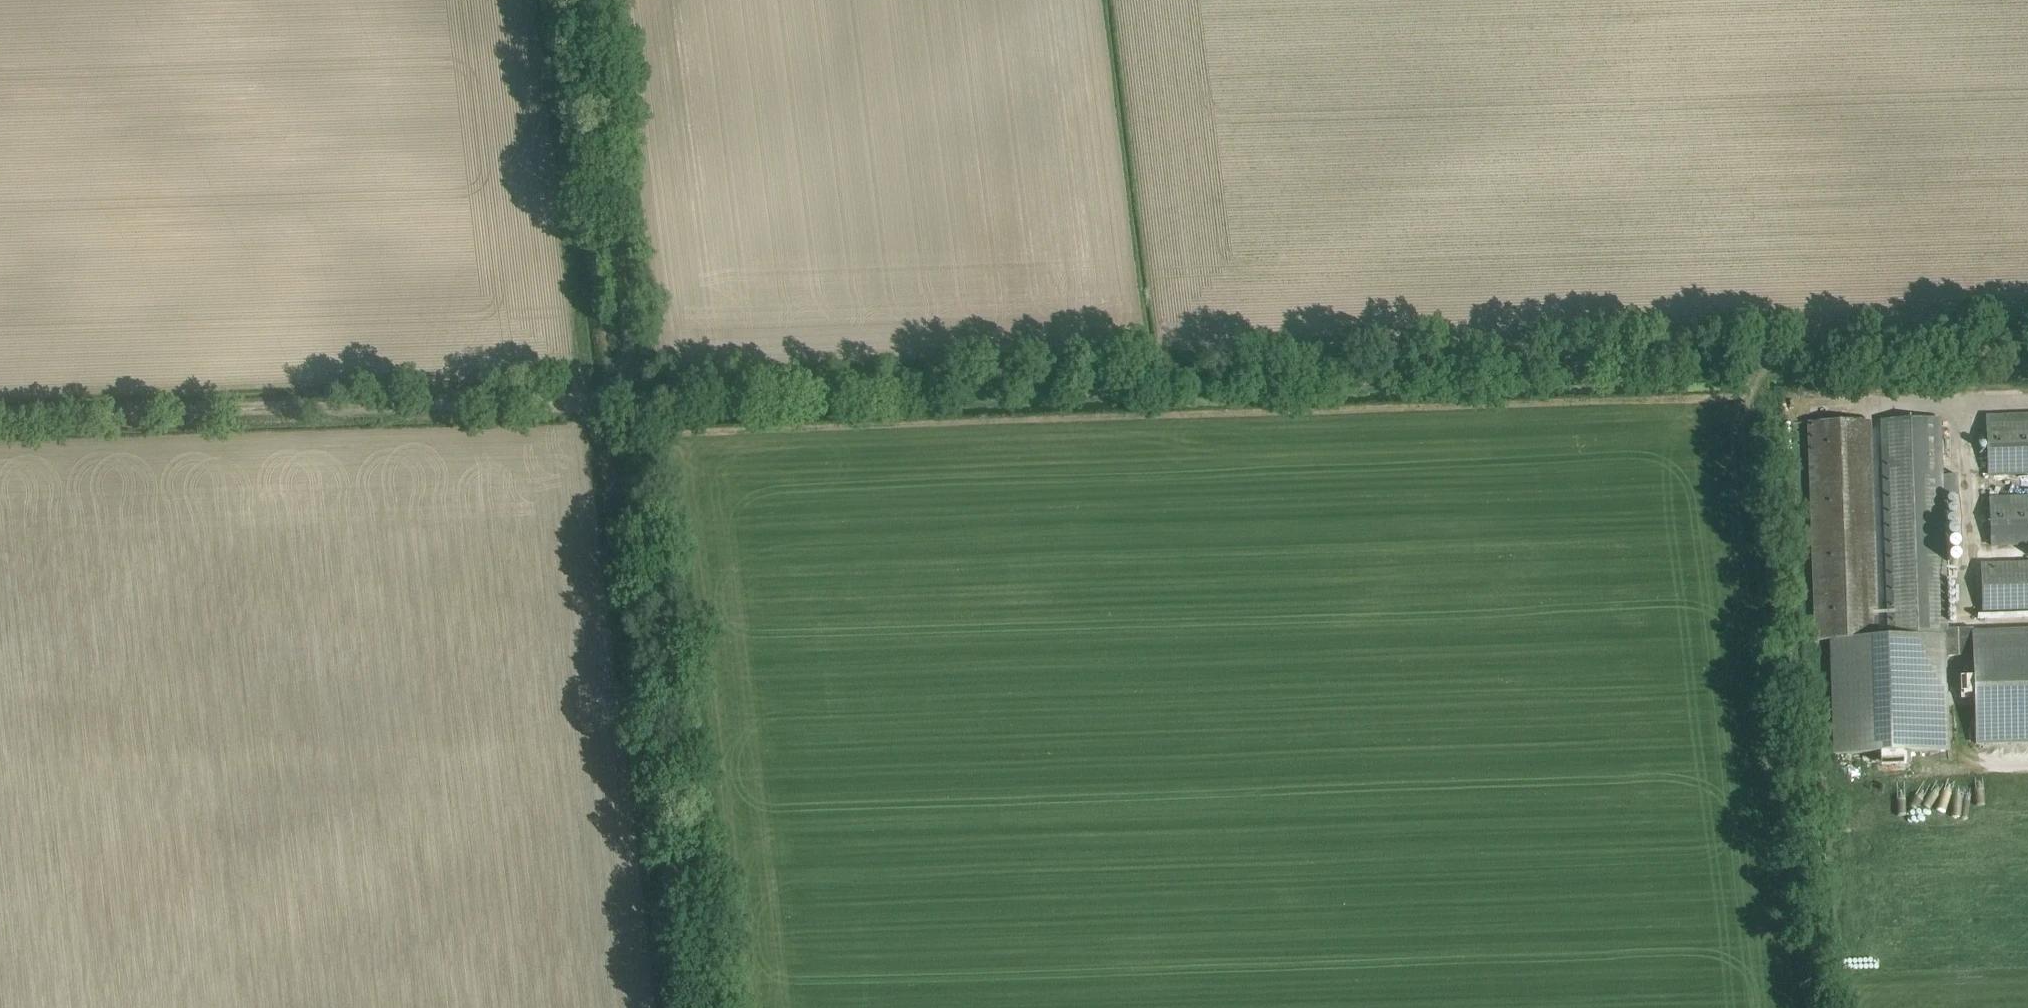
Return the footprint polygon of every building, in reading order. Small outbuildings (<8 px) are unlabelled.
[(1986,416),(1988,474),(2027,473),(2027,415),(1986,416)] [(1835,754),(1894,752),(1895,766),(1905,766),(1905,752),(1948,751),(1945,656),(1973,655),(1974,687),(1960,687),(1961,698),(1974,698),(1976,744),(2027,742),(2027,631),(1973,633),(1973,628),(1946,629),(1939,418),(1881,420),(1888,631),(1877,631),(1870,420),(1808,422),(1816,641),(1831,640),(1835,754)] [(1990,499),(1992,544),(2027,543),(2027,497),(1990,499)] [(1982,612),(2027,611),(2027,562),(1981,563),(1982,612)]
